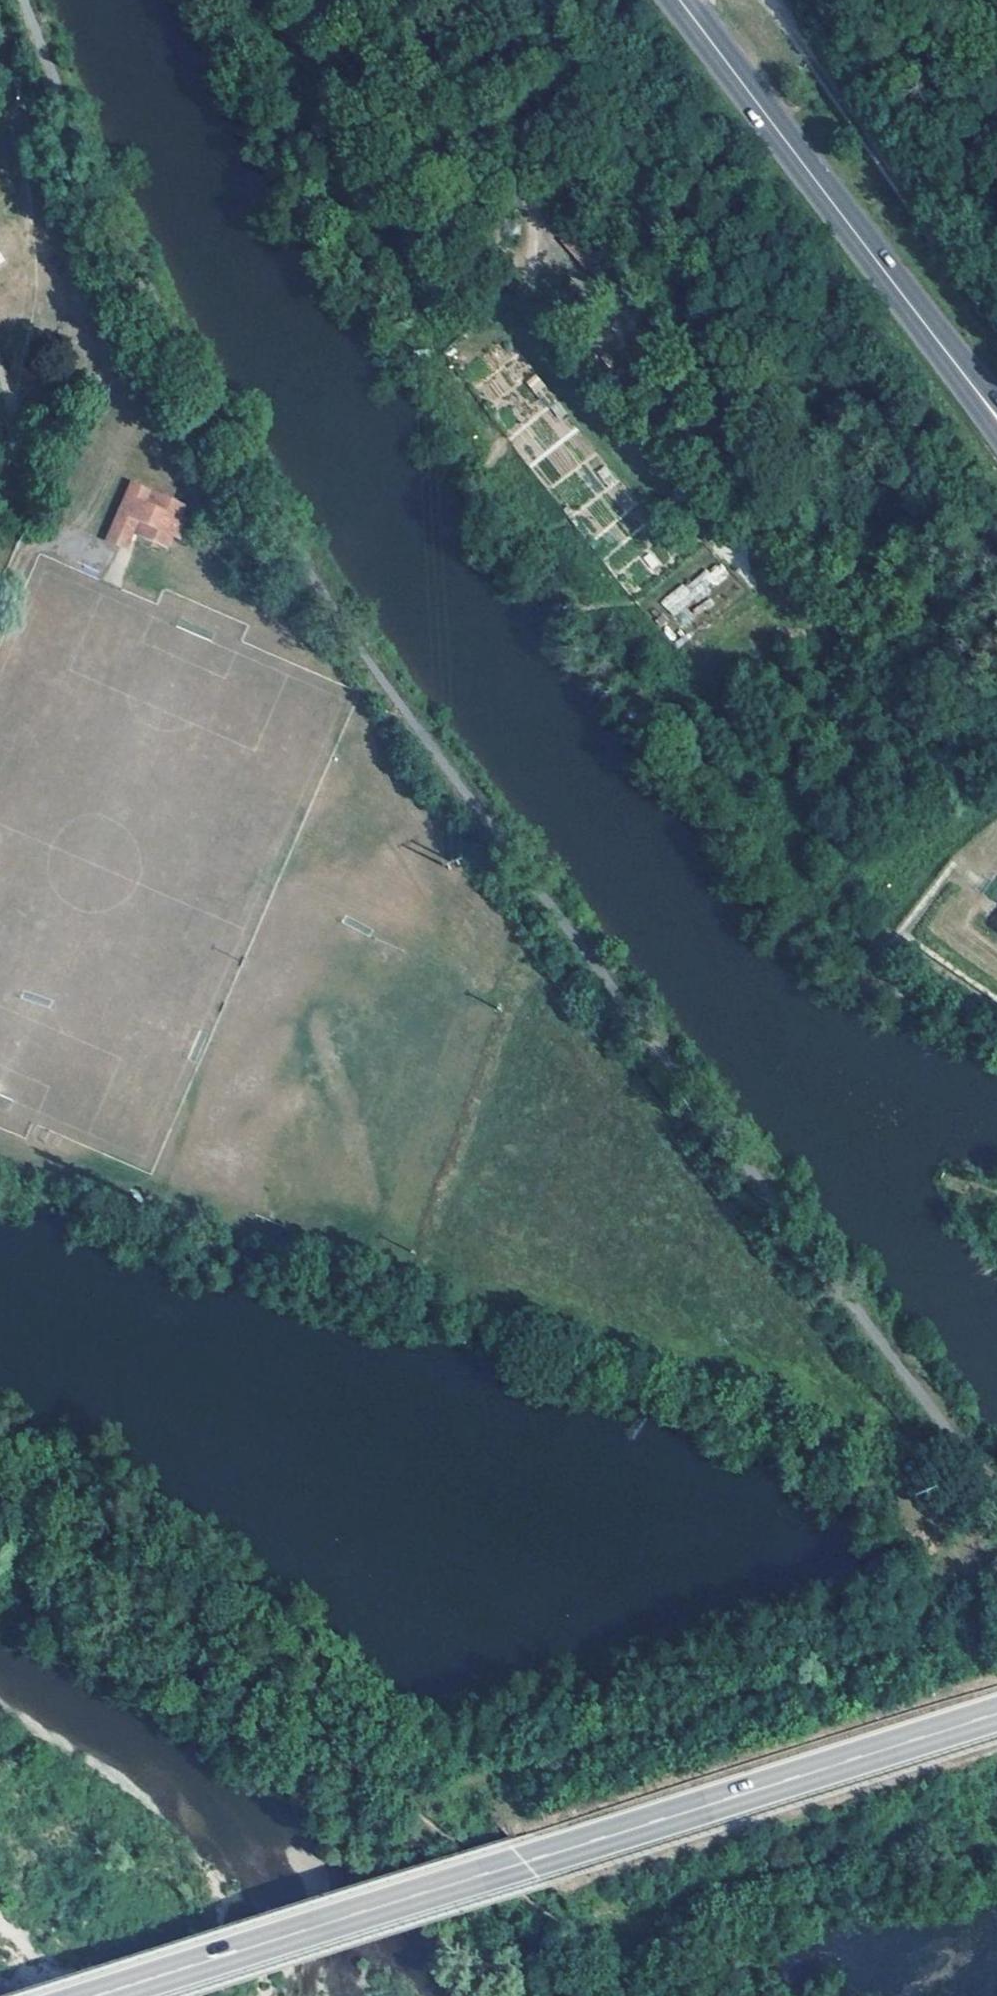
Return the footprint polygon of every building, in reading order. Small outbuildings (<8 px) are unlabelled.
[(186,497),(139,478),(122,521),(135,525),(168,539),(172,528),(184,533),(192,514),(181,509),(186,497)] [(135,525),(122,521),(115,537),(127,542),(135,525)] [(661,600),(671,616),(731,578),(721,562),(661,600)]
